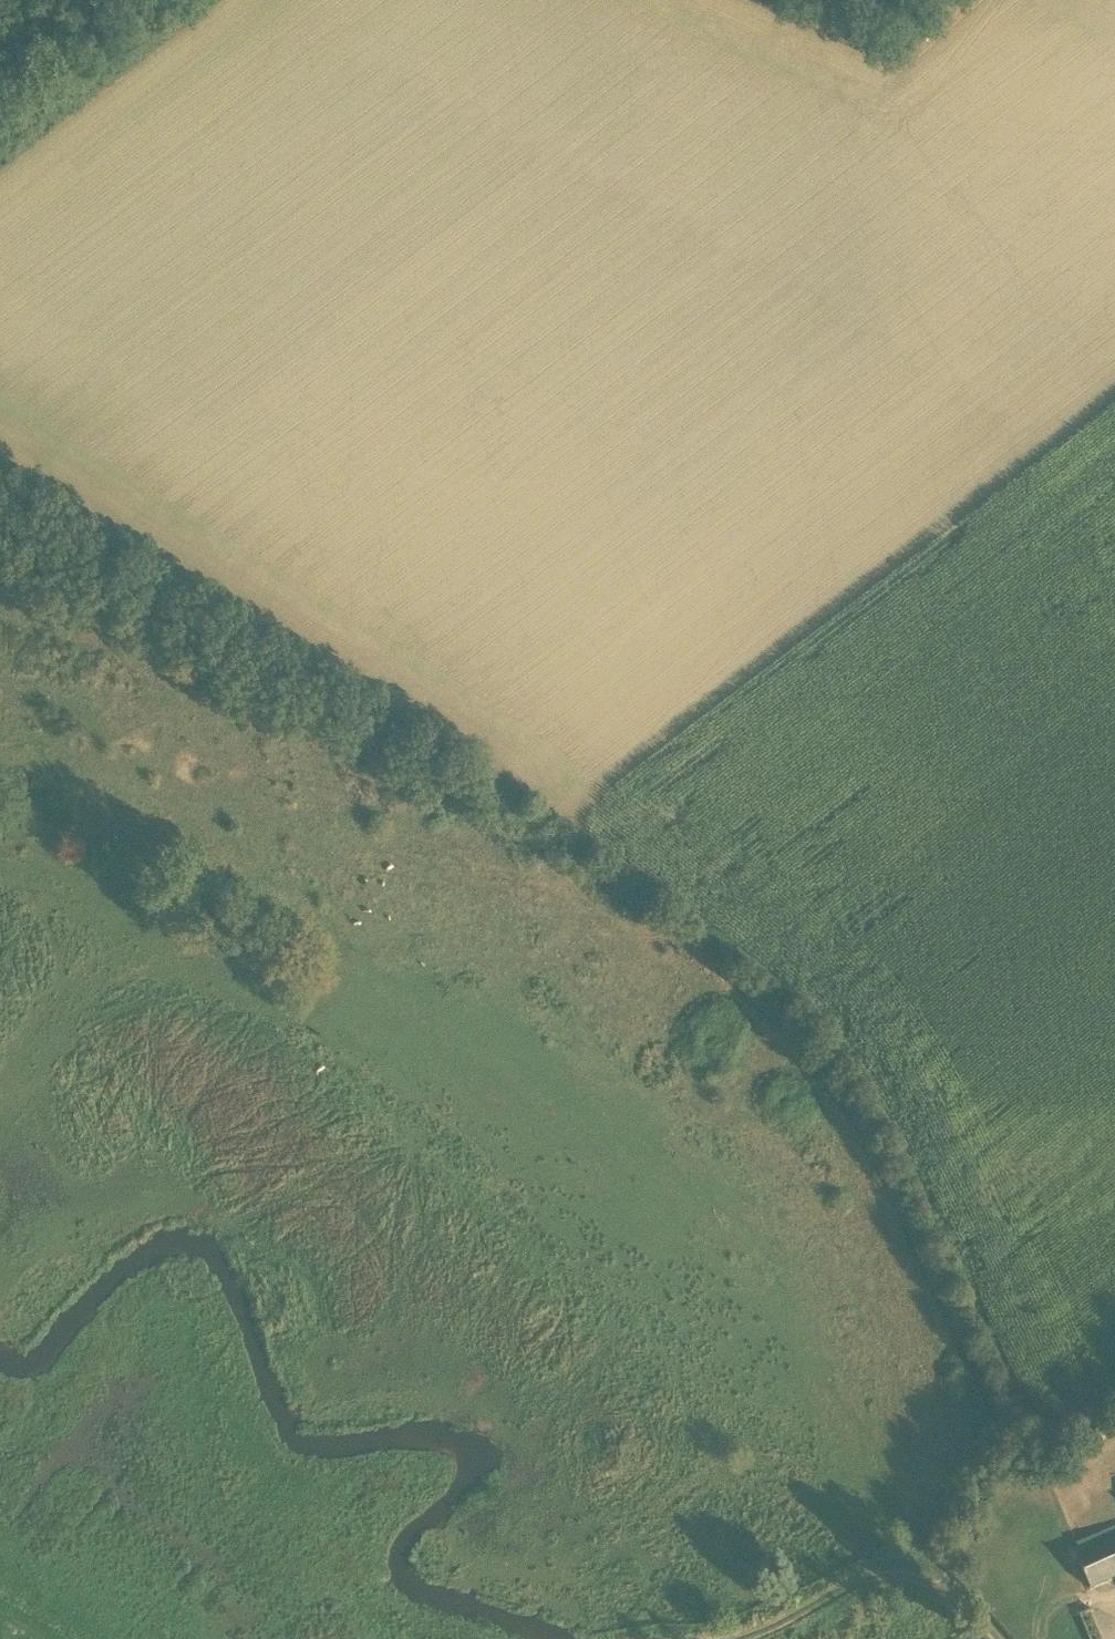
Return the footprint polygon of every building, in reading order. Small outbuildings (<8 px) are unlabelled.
[(1077,1560),(1090,1591),(1114,1580),(1114,1543),(1077,1560)]
